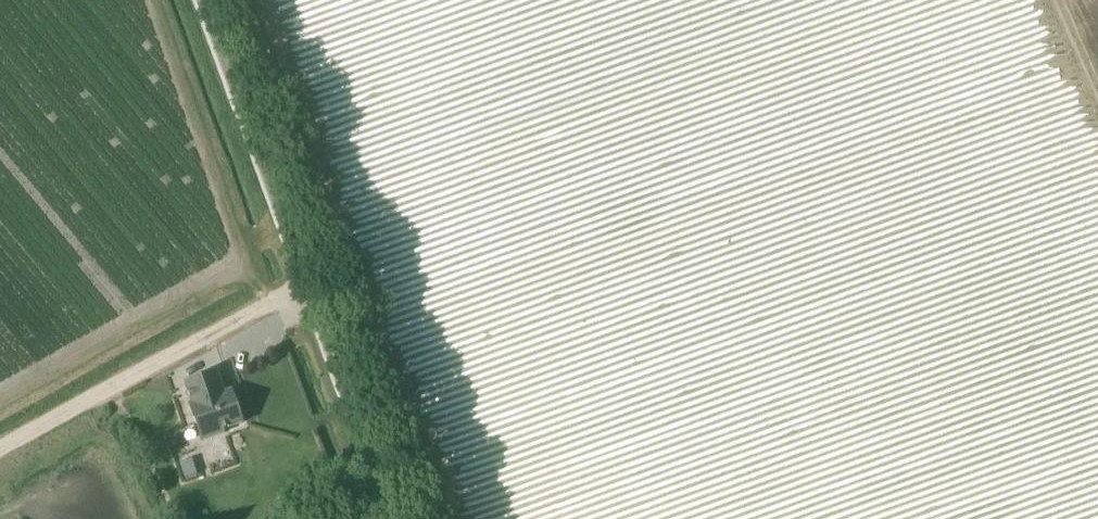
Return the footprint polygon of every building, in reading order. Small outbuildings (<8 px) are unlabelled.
[(224,393),(222,387),(216,372),(184,382),(192,404),(190,404),(202,441),(225,433),(224,429),(228,428),(228,429),(229,428),(228,427),(242,423),(231,391),(224,393)]
